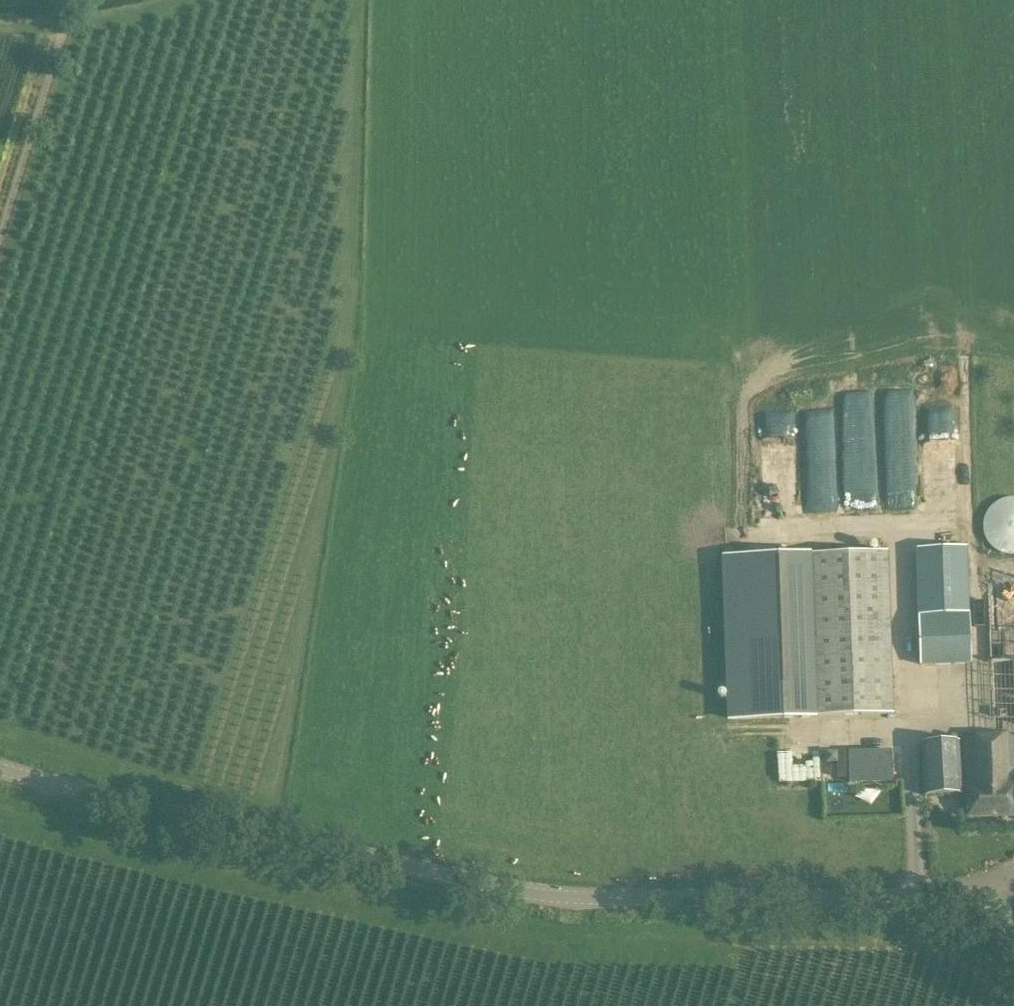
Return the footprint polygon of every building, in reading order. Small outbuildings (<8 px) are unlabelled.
[(871,412),(846,413),(853,507),(876,506),(874,479),(865,480),(863,453),(874,452),(871,412)] [(831,413),(807,418),(811,436),(835,431),(831,413)] [(809,471),(810,510),(834,510),(834,471),(809,471)] [(987,543),(993,549),(1001,553),(1010,554),(1013,554),(1013,498),(1010,497),(1001,499),(993,503),(987,509),(983,517),(982,526),(983,535),(987,543)] [(810,717),(891,715),(889,552),(807,554),(810,717)] [(720,556),(726,718),(810,717),(807,554),(720,556)] [(969,613),(968,576),(916,578),(918,614),(919,666),(970,664),(969,613)] [(987,582),(992,729),(1013,728),(1013,581),(987,582)] [(963,739),(967,820),(1013,818),(1013,737),(963,739)] [(961,795),(958,742),(919,742),(922,796),(961,795)] [(891,751),(848,752),(849,784),(892,783),(891,751)]
